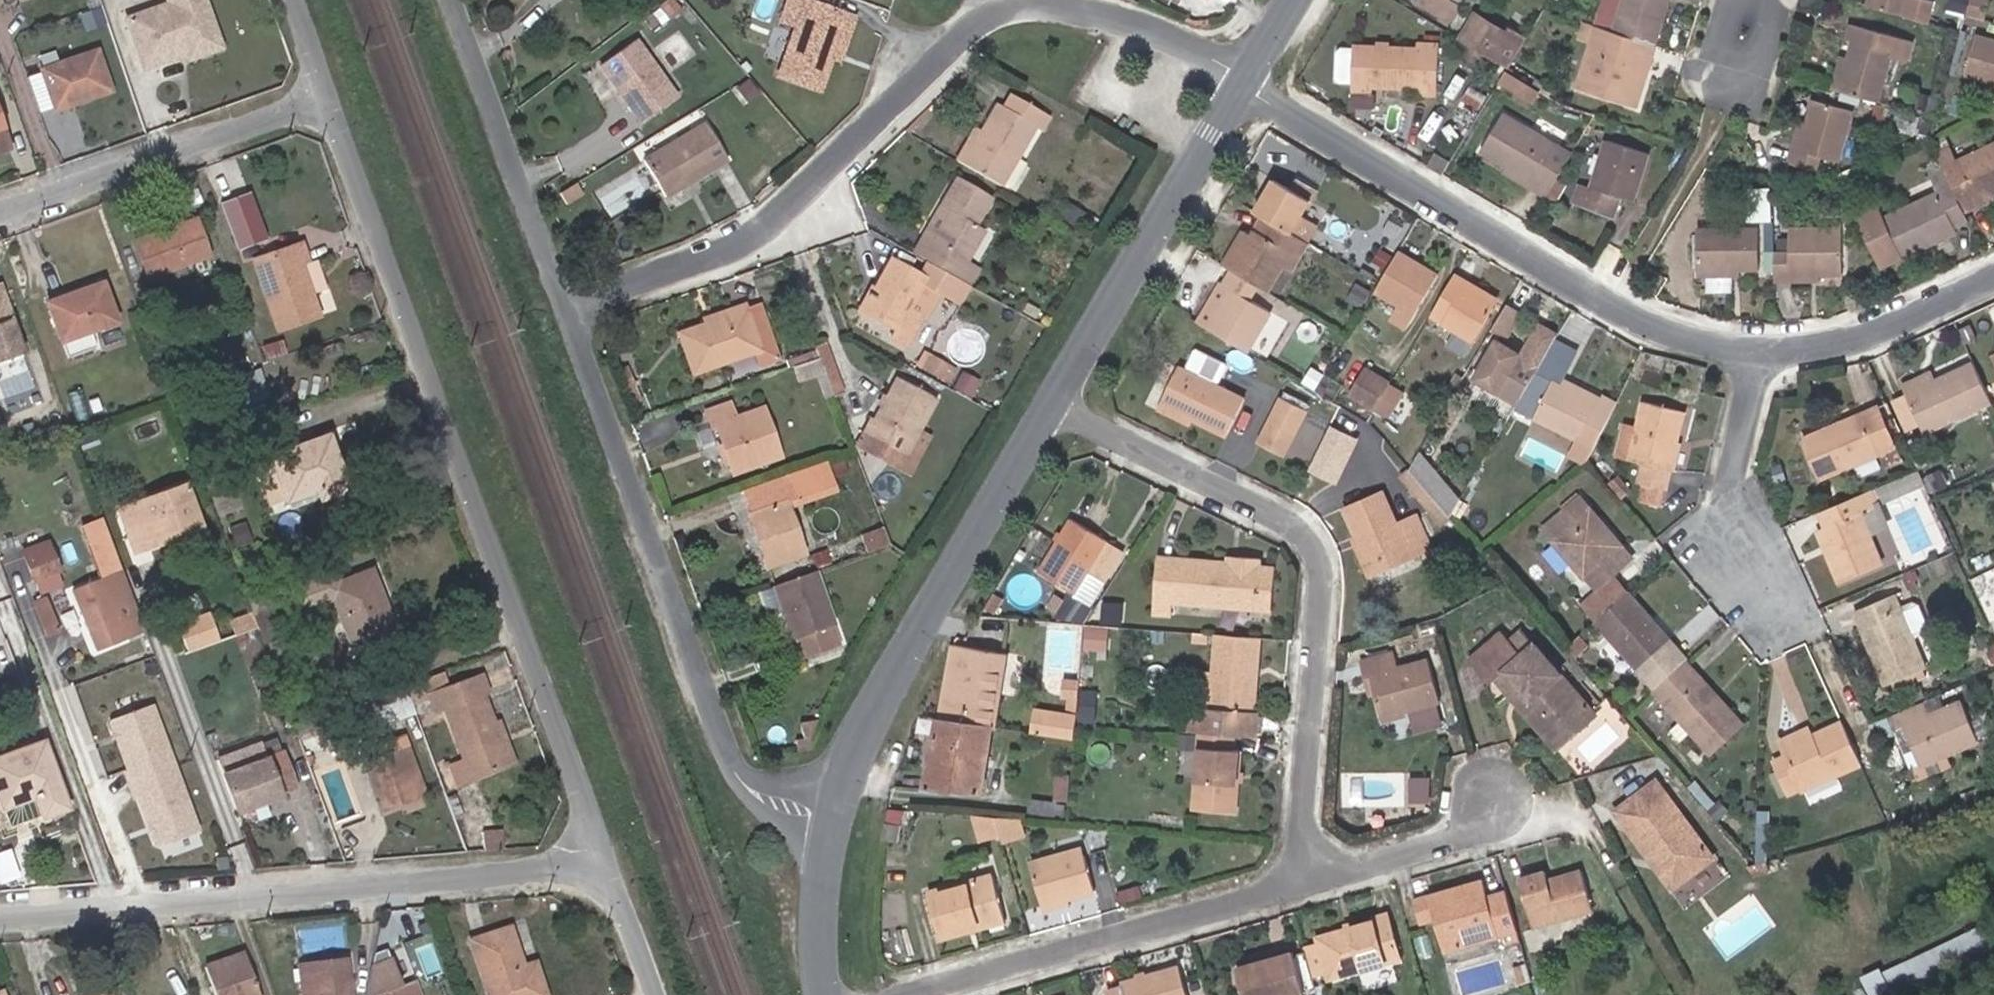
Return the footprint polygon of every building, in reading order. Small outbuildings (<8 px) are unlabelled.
[(126,18),(139,58),(182,43),(185,53),(188,61),(221,50),(203,0),(166,0),(167,4),(126,18)] [(681,10),(673,0),(666,0),(659,5),(670,19),(681,10)] [(846,12),(812,0),(787,0),(779,21),(794,26),(777,76),(819,91),(830,58),(846,12)] [(1669,0),(1623,0),(1613,32),(1642,41),(1655,45),(1669,0)] [(1867,6),(1928,23),(1934,3),(1924,0),(1868,0),(1867,6)] [(1988,0),(1970,0),(1966,15),(1983,21),(1988,0)] [(838,61),(854,15),(846,12),(830,58),(838,61)] [(1490,59),(1506,32),(1474,14),(1459,40),(1468,45),(1484,54),(1490,59)] [(1575,87),(1595,26),(1582,22),(1577,40),(1584,42),(1571,86),(1575,87)] [(1907,62),(1912,41),(1850,24),(1846,41),(1852,43),(1848,57),(1838,91),(1878,103),(1890,58),(1907,62)] [(1632,72),(1642,41),(1613,32),(1595,26),(1575,87),(1575,88),(1637,107),(1646,77),(1632,72)] [(1509,69),(1526,39),(1508,28),(1506,32),(1490,59),(1509,69)] [(1977,37),(1966,77),(1993,84),(1993,42),(1977,37)] [(676,98),(634,40),(599,65),(641,124),(676,98)] [(1646,77),(1656,46),(1655,45),(1642,41),(1632,72),(1646,77)] [(143,69),(185,53),(182,43),(139,58),(143,69)] [(1437,96),(1439,44),(1417,44),(1416,49),(1373,47),(1353,46),(1353,48),(1351,85),(1351,87),(1373,88),(1412,89),(1413,94),(1437,96)] [(1474,70),(1484,54),(1468,45),(1458,60),(1474,70)] [(1351,85),(1353,48),(1340,47),(1335,53),(1334,78),(1339,84),(1351,85)] [(55,109),(109,91),(96,51),(42,70),(55,109)] [(1838,91),(1848,57),(1841,55),(1832,89),(1838,91)] [(1532,103),(1539,92),(1507,72),(1500,83),(1532,103)] [(758,94),(746,79),(734,88),(746,104),(758,94)] [(1549,96),(1553,89),(1537,79),(1532,85),(1549,96)] [(1934,114),(1938,98),(1919,93),(1915,109),(1934,114)] [(1040,131),(1048,117),(1009,94),(1002,107),(996,104),(980,131),(974,142),(968,139),(955,161),(1000,186),(1034,128),(1040,131)] [(1838,162),(1853,111),(1813,100),(1806,122),(1798,150),(1792,149),(1788,164),(1817,172),(1821,157),(1838,162)] [(1927,121),(1875,106),(1870,127),(1923,138),(1927,121)] [(1572,155),(1503,114),(1480,152),(1506,167),(1527,179),(1524,184),(1546,197),(1547,197),(1558,178),(1572,155)] [(1798,150),(1806,122),(1800,120),(1792,149),(1798,150)] [(727,160),(704,122),(642,160),(664,197),(727,160)] [(0,125),(0,152),(8,149),(0,125)] [(974,142),(980,131),(974,128),(968,139),(974,142)] [(1633,201),(1648,153),(1606,140),(1591,188),(1579,184),(1571,203),(1614,219),(1621,197),(1633,201)] [(1955,162),(1948,148),(1937,154),(1942,163),(1964,212),(1977,207),(1974,201),(1993,192),(1993,144),(1955,162)] [(1435,152),(1427,166),(1442,175),(1451,161),(1435,152)] [(1954,227),(1968,221),(1964,212),(1942,163),(1927,170),(1937,193),(1884,218),(1878,205),(1855,216),(1880,268),(1957,232),(1954,227)] [(1527,179),(1506,167),(1503,171),(1524,184),(1527,179)] [(1319,185),(1302,175),(1298,182),(1315,192),(1319,185)] [(966,261),(983,231),(975,226),(991,197),(955,178),(939,206),(945,210),(927,242),(921,238),(912,254),(926,262),(968,285),(978,269),(966,261)] [(1557,202),(1568,184),(1558,178),(1547,197),(1557,202)] [(1301,217),(1315,192),(1298,182),(1293,191),(1274,179),(1255,212),(1262,216),(1291,233),(1301,217)] [(758,201),(773,187),(769,182),(754,197),(758,201)] [(578,195),(573,186),(556,195),(559,200),(568,196),(571,198),(578,195)] [(240,248),(270,236),(252,189),(222,200),(240,248)] [(1993,198),(1993,192),(1974,201),(1977,207),(1993,198)] [(1087,215),(1068,203),(1059,218),(1078,230),(1087,215)] [(927,242),(945,210),(939,206),(921,238),(927,242)] [(1772,222),(1771,206),(1752,207),(1752,222),(1772,222)] [(1291,272),(1308,243),(1306,242),(1291,233),(1262,216),(1251,235),(1243,230),(1222,266),(1230,270),(1258,286),(1268,292),(1283,267),(1291,272)] [(1301,217),(1291,233),(1306,242),(1315,226),(1301,217)] [(207,256),(194,220),(167,230),(169,236),(153,242),(151,236),(134,242),(148,278),(207,256)] [(1759,270),(1759,228),(1696,229),(1697,271),(1739,270),(1759,270)] [(1842,274),(1842,228),(1789,228),(1789,238),(1789,251),(1778,251),(1774,251),(1774,281),(1789,282),(1789,275),(1819,275),(1842,274)] [(973,256),(979,260),(996,233),(990,229),(973,256)] [(1789,251),(1789,238),(1777,238),(1778,251),(1789,251)] [(318,316),(301,265),(307,262),(301,244),(253,261),(277,329),(318,316)] [(1406,329),(1439,275),(1399,251),(1379,284),(1375,291),(1398,306),(1389,319),(1406,329)] [(925,318),(938,292),(959,303),(969,286),(968,285),(926,262),(919,275),(889,260),(873,289),(861,312),(895,330),(890,339),(905,346),(921,317),(925,318)] [(1271,313),(1250,300),(1258,287),(1230,270),(1223,283),(1220,282),(1196,323),(1247,352),(1271,313)] [(1464,357),(1493,308),(1462,290),(1467,281),(1455,274),(1430,316),(1455,332),(1446,346),(1464,357)] [(1498,300),(1467,281),(1462,290),(1493,308),(1498,300)] [(116,322),(102,283),(47,303),(61,341),(116,322)] [(1360,307),(1369,292),(1356,284),(1347,300),(1360,307)] [(861,312),(873,289),(870,288),(858,310),(861,312)] [(0,291),(0,359),(6,356),(22,351),(11,321),(0,291)] [(1507,341),(1524,313),(1507,303),(1491,330),(1507,341)] [(777,359),(759,305),(745,310),(743,305),(703,319),(704,324),(678,333),(692,374),(754,352),(758,365),(777,359)] [(1985,316),(1993,333),(1993,332),(1993,312),(1985,316)] [(1554,342),(1558,336),(1539,325),(1522,355),(1497,340),(1474,379),(1517,405),(1519,400),(1535,374),(1538,368),(1554,342)] [(66,345),(71,356),(102,342),(97,331),(66,345)] [(1577,355),(1554,342),(1538,368),(1554,377),(1552,382),(1597,405),(1601,398),(1563,379),(1577,355)] [(841,391),(824,345),(815,348),(818,356),(833,394),(841,391)] [(1178,367),(1160,404),(1193,420),(1226,437),(1245,399),(1217,385),(1227,364),(1204,353),(1194,374),(1178,367)] [(949,382),(957,369),(929,354),(921,367),(949,382)] [(736,374),(758,367),(754,355),(732,362),(736,374)] [(1991,403),(1972,363),(1934,380),(1907,393),(1925,433),(1991,403)] [(1458,387),(1469,367),(1464,364),(1453,384),(1458,387)] [(1374,410),(1390,383),(1366,368),(1350,396),(1374,410)] [(1934,380),(1930,373),(1903,385),(1907,393),(1934,380)] [(1529,406),(1544,380),(1535,374),(1519,400),(1529,406)] [(919,429),(935,398),(896,377),(873,420),(864,438),(902,459),(919,429)] [(1597,405),(1552,382),(1533,418),(1580,442),(1574,453),(1588,460),(1617,403),(1603,396),(1601,398),(1597,405)] [(1389,419),(1405,393),(1392,385),(1376,411),(1389,419)] [(1283,456),(1307,410),(1282,397),(1258,443),(1283,456)] [(1678,441),(1685,411),(1642,401),(1636,425),(1628,460),(1642,463),(1637,483),(1643,485),(1639,500),(1662,506),(1666,490),(1668,490),(1672,470),(1671,470),(1678,441)] [(780,457),(762,407),(734,417),(729,403),(705,411),(710,428),(714,426),(721,443),(728,465),(731,474),(780,457)] [(1193,420),(1160,404),(1157,409),(1190,425),(1193,420)] [(1901,461),(1877,407),(1803,438),(1820,480),(1880,454),(1886,467),(1901,461)] [(864,438),(873,420),(870,418),(855,448),(858,449),(864,438)] [(1312,469),(1342,482),(1362,435),(1332,422),(1312,469)] [(1628,460),(1636,425),(1624,423),(1616,457),(1628,460)] [(907,476),(930,435),(919,429),(902,459),(864,438),(858,449),(907,476)] [(346,489),(327,436),(270,456),(271,459),(285,499),(286,501),(316,490),(320,498),(344,490),(346,489)] [(1524,452),(1556,468),(1564,452),(1532,436),(1524,452)] [(1676,472),(1682,442),(1678,441),(1671,470),(1672,470),(1676,472)] [(728,465),(721,443),(715,445),(723,467),(728,465)] [(1460,501),(1419,452),(1409,469),(1451,516),(1460,501)] [(285,499),(271,459),(255,465),(268,505),(285,499)] [(848,473),(843,459),(828,465),(834,478),(848,473)] [(833,490),(823,461),(781,476),(790,504),(833,490)] [(1451,516),(1409,469),(1400,477),(1441,525),(1452,517),(1451,516)] [(790,504),(781,476),(743,490),(751,513),(784,502),(785,506),(790,504)] [(1632,491),(1618,476),(1608,484),(1621,499),(1632,491)] [(1905,495),(1900,482),(1890,486),(1896,499),(1905,495)] [(201,528),(185,485),(118,510),(134,553),(201,528)] [(1882,565),(1860,514),(1878,507),(1871,489),(1820,511),(1826,527),(1817,531),(1839,583),(1882,565)] [(1397,522),(1382,490),(1343,507),(1355,536),(1364,532),(1378,563),(1409,550),(1413,559),(1432,550),(1416,513),(1397,522)] [(1624,547),(1580,496),(1542,529),(1595,592),(1582,604),(1596,620),(1627,592),(1613,575),(1629,561),(1620,550),(1624,547)] [(785,506),(784,502),(751,513),(748,515),(766,567),(803,554),(785,506)] [(1087,572),(1106,541),(1070,520),(1038,571),(1075,594),(1087,572)] [(888,544),(881,526),(859,535),(865,553),(888,544)] [(1378,563),(1364,532),(1355,536),(1351,538),(1369,578),(1413,559),(1409,550),(1378,563)] [(1104,582),(1123,551),(1106,541),(1087,572),(1104,582)] [(1633,558),(1624,547),(1620,550),(1629,561),(1633,558)] [(28,566),(53,556),(50,548),(25,557),(28,566)] [(59,571),(53,556),(28,566),(33,581),(59,571)] [(1273,605),(1275,573),(1260,572),(1260,567),(1261,559),(1235,556),(1235,563),(1228,563),(1182,559),(1182,563),(1157,562),(1152,614),(1171,616),(1173,603),(1258,610),(1258,604),(1273,605)] [(834,623),(815,570),(772,586),(791,639),(795,637),(802,657),(838,645),(831,624),(834,623)] [(394,633),(370,571),(338,583),(334,572),(286,591),(294,612),(333,598),(353,649),(394,633)] [(141,631),(121,575),(73,592),(96,648),(127,636),(141,631)] [(1687,659),(1628,592),(1596,620),(1594,622),(1654,689),(1685,661),(1687,659)] [(1092,608),(1069,594),(1055,617),(1083,622),(1092,608)] [(1895,594),(1854,612),(1885,686),(1927,668),(1913,637),(1925,632),(1928,625),(1919,605),(1912,602),(1900,607),(1895,594)] [(58,631),(47,605),(35,609),(46,636),(58,631)] [(251,614),(230,622),(235,635),(256,627),(251,614)] [(207,616),(175,628),(185,654),(217,642),(207,616)] [(1438,636),(1434,622),(1417,627),(1421,641),(1438,636)] [(1115,637),(1115,627),(1084,625),(1084,634),(1115,637)] [(1520,655),(1533,644),(1520,628),(1507,640),(1520,655)] [(1589,705),(1535,643),(1533,644),(1520,655),(1507,640),(1500,632),(1468,660),(1490,685),(1495,680),(1504,672),(1557,733),(1589,705)] [(1575,658),(1589,646),(1580,635),(1566,647),(1575,658)] [(1254,711),(1260,639),(1215,636),(1213,672),(1211,708),(1196,706),(1192,706),(1190,727),(1257,732),(1258,711),(1254,711)] [(995,727),(1006,653),(952,644),(939,719),(992,726),(995,727)] [(1985,653),(1991,666),(1993,664),(1993,649),(1985,653)] [(1440,702),(1428,658),(1399,667),(1394,651),(1360,661),(1366,678),(1370,677),(1381,718),(1406,711),(1437,703),(1440,702)] [(1745,725),(1685,661),(1654,689),(1652,690),(1680,721),(1691,732),(1712,755),(1745,725)] [(1897,690),(1927,677),(1924,669),(1894,682),(1897,690)] [(448,761),(458,786),(519,763),(485,670),(428,691),(435,712),(444,709),(461,757),(448,761)] [(1211,708),(1213,672),(1198,670),(1196,706),(1211,708)] [(1557,733),(1504,672),(1495,680),(1556,750),(1597,714),(1589,705),(1557,733)] [(1080,682),(1063,680),(1062,694),(1067,694),(1065,714),(1036,709),(1032,733),(1073,740),(1080,682)] [(348,736),(414,712),(412,706),(404,687),(339,710),(348,736)] [(1095,724),(1098,691),(1081,690),(1079,722),(1095,724)] [(1980,744),(1961,699),(1929,713),(1924,701),(1890,715),(1890,716),(1897,731),(1903,727),(1920,765),(1913,767),(1918,781),(1952,766),(1948,757),(1980,744)] [(1442,726),(1437,703),(1406,711),(1407,717),(1412,734),(1442,726)] [(197,832),(151,704),(111,719),(109,724),(127,771),(124,772),(133,798),(136,797),(154,844),(158,846),(197,832)] [(1407,717),(1406,711),(1381,718),(1383,724),(1407,717)] [(1897,731),(1890,716),(1875,722),(1870,724),(1876,738),(1876,739),(1897,731)] [(810,738),(817,719),(799,723),(802,738),(803,740),(808,739),(810,738)] [(982,793),(992,726),(939,719),(926,789),(982,793)] [(1680,742),(1691,732),(1680,721),(1670,731),(1680,742)] [(1861,765),(1841,721),(1813,735),(1781,749),(1784,756),(1772,762),(1776,771),(1787,795),(1789,797),(1861,765)] [(1781,749),(1813,735),(1810,727),(1778,741),(1781,749)] [(1920,765),(1903,727),(1897,731),(1913,767),(1920,765)] [(1236,813),(1240,751),(1233,750),(1234,736),(1198,734),(1193,810),(1236,813)] [(406,748),(401,735),(382,743),(386,755),(406,748)] [(810,750),(808,739),(803,740),(802,738),(794,739),(796,752),(810,750)] [(222,775),(265,758),(259,742),(216,758),(222,775)] [(42,743),(0,759),(0,802),(2,807),(34,795),(41,814),(42,816),(65,808),(42,743)] [(423,793),(406,748),(386,755),(366,763),(382,809),(423,793)] [(295,788),(281,752),(265,758),(222,775),(236,812),(280,796),(279,794),(295,788)] [(1787,795),(1776,771),(1769,774),(1780,798),(1787,795)] [(1067,801),(1068,776),(1058,775),(1056,800),(1067,801)] [(1811,800),(1844,787),(1841,778),(1807,791),(1811,800)] [(1408,781),(1410,807),(1428,806),(1426,780),(1408,781)] [(1714,858),(1656,780),(1620,807),(1634,826),(1628,830),(1652,863),(1656,860),(1667,874),(1663,877),(1672,889),(1714,858)] [(41,814),(34,795),(2,807),(9,826),(41,814)] [(1057,804),(1057,802),(1032,800),(1030,812),(1055,815),(1055,813),(1057,804)] [(1063,815),(1065,804),(1057,804),(1055,813),(1063,815)] [(1634,826),(1620,807),(1614,811),(1628,830),(1634,826)] [(1001,834),(996,817),(972,815),(979,841),(1001,834)] [(1024,836),(1019,819),(996,817),(1001,834),(1003,843),(1024,836)] [(885,823),(882,840),(898,843),(901,825),(885,823)] [(1766,860),(1764,847),(1756,849),(1758,862),(1766,860)] [(1095,891),(1082,848),(1030,863),(1042,907),(1068,900),(1095,891)] [(1667,874),(1656,860),(1652,863),(1663,877),(1667,874)] [(1769,872),(1766,861),(1747,867),(1754,876),(1769,872)] [(1593,910),(1581,870),(1560,876),(1562,883),(1550,887),(1548,880),(1546,871),(1518,879),(1531,923),(1555,916),(1557,920),(1593,910)] [(1005,921),(992,875),(927,893),(939,935),(990,921),(990,925),(1005,921)] [(1562,883),(1560,876),(1548,880),(1550,887),(1562,883)] [(1517,933),(1505,890),(1487,895),(1483,879),(1427,895),(1435,921),(1444,954),(1517,933)] [(1435,921),(1427,895),(1412,899),(1420,925),(1435,921)] [(1043,910),(1069,903),(1068,900),(1042,907),(1043,910)] [(1401,960),(1389,916),(1314,937),(1316,943),(1303,947),(1312,978),(1325,974),(1327,981),(1401,960)] [(1557,920),(1555,916),(1531,923),(1532,928),(1557,920)] [(940,940),(990,925),(990,921),(939,935),(940,940)] [(1985,956),(1973,929),(1880,973),(1891,994),(1904,994),(1985,956)] [(244,952),(204,966),(214,994),(259,994),(244,952)] [(1294,952),(1236,968),(1244,994),(1298,994),(1305,993),(1294,952)] [(346,959),(298,965),(302,994),(350,994),(346,959)] [(369,969),(364,994),(420,994),(415,980),(402,985),(392,960),(369,969)] [(1531,980),(1526,965),(1512,969),(1516,984),(1531,980)] [(1179,966),(1121,983),(1122,987),(1105,992),(1106,994),(1186,994),(1179,966)]
